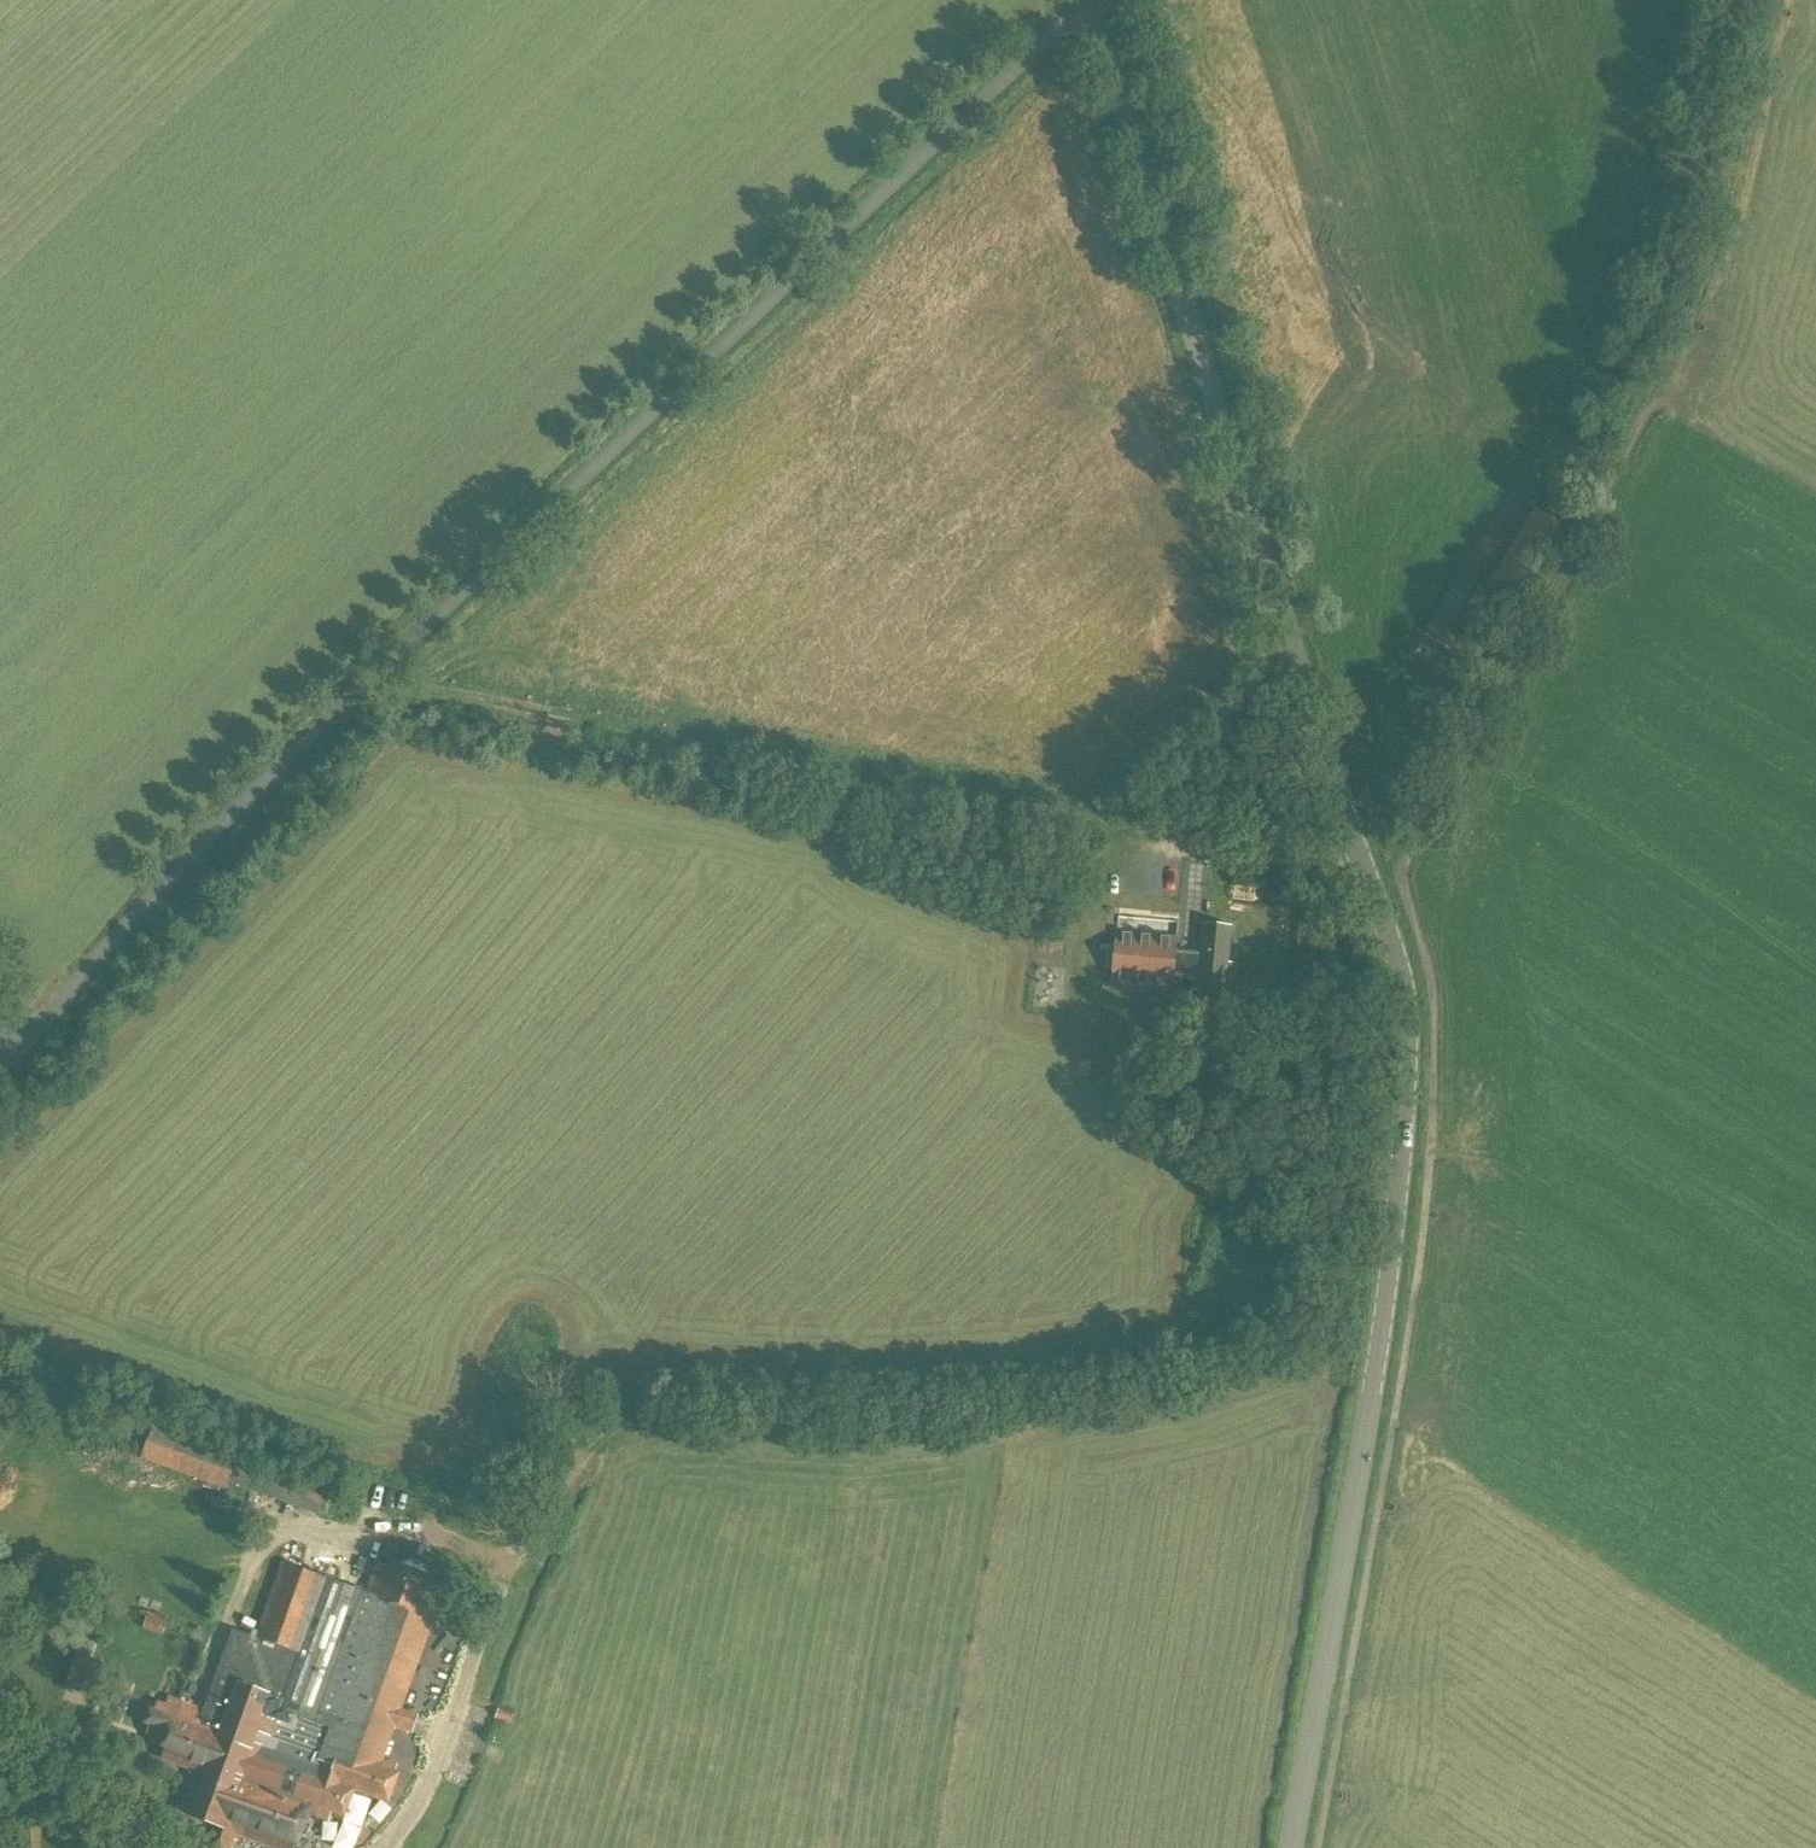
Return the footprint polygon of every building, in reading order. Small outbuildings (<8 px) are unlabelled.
[(1177,938),(1117,932),(1114,959),(1112,981),(1172,987),(1173,976),(1193,978),(1192,989),(1230,992),(1233,963),(1227,962),(1230,927),(1204,924),(1202,952),(1176,949),(1177,938)] [(226,1489),(238,1453),(154,1423),(141,1459),(226,1489)] [(284,1562),(255,1637),(232,1629),(201,1715),(181,1707),(182,1702),(168,1697),(165,1706),(157,1703),(146,1733),(168,1741),(162,1759),(180,1765),(192,1769),(193,1764),(206,1769),(192,1817),(217,1825),(210,1844),(219,1847),(222,1847),(230,1847),(235,1833),(277,1847),(294,1847),(309,1805),(341,1817),(350,1790),(382,1801),(396,1763),(382,1758),(394,1727),(406,1731),(409,1722),(412,1713),(401,1709),(444,1587),(376,1563),(366,1591),(284,1562)] [(167,1621),(147,1615),(144,1629),(164,1634),(167,1621)] [(514,1713),(500,1708),(495,1719),(510,1725),(514,1713)]
